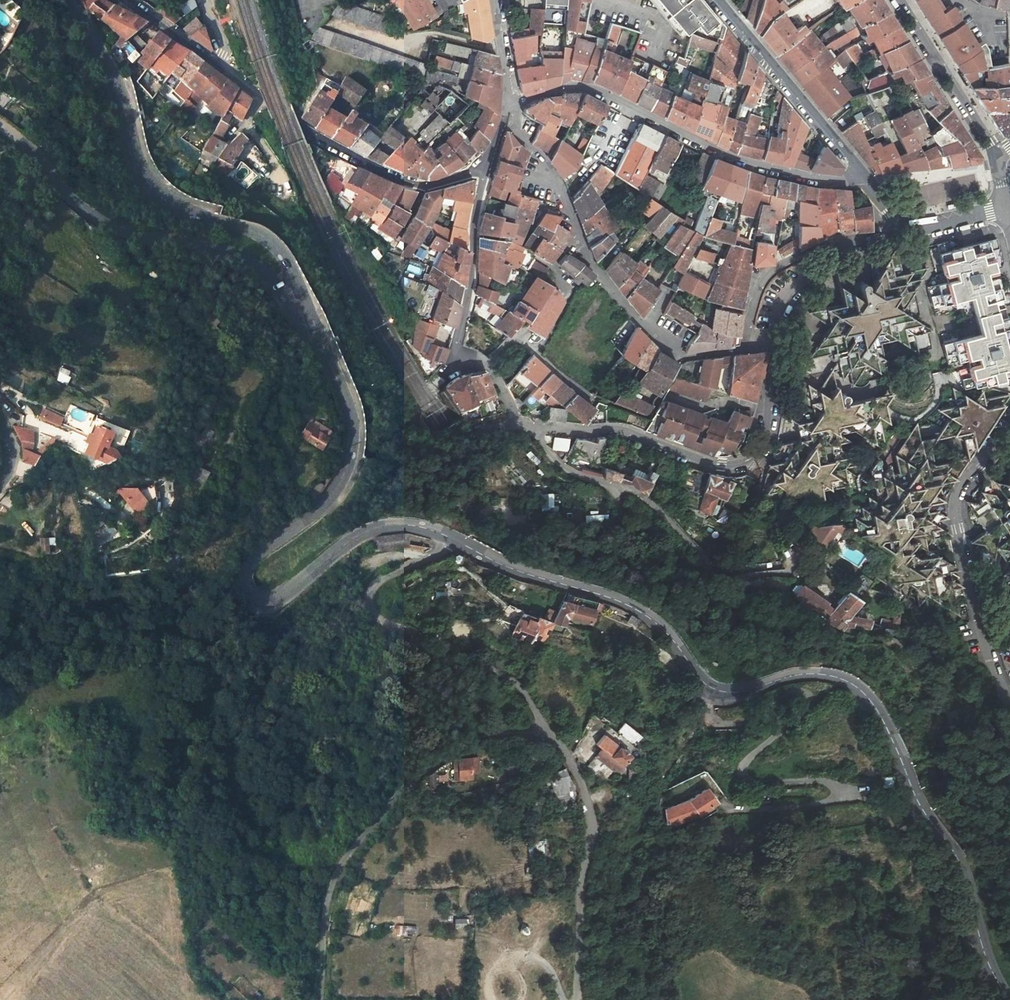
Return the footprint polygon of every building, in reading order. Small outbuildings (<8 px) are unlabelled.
[(101,0),(81,0),(87,12),(99,21),(111,5),(101,0)] [(177,7),(182,15),(195,6),(191,0),(187,0),(177,7)] [(411,28),(433,17),(424,0),(396,0),(411,28)] [(464,1),(465,0),(435,0),(437,6),(434,8),(437,15),(464,1)] [(486,0),(465,0),(464,1),(473,39),(487,43),(493,38),(486,0)] [(618,26),(639,34),(631,56),(652,65),(665,72),(670,74),(676,56),(683,59),(683,56),(687,44),(690,34),(717,43),(723,26),(702,0),(567,0),(564,30),(584,36),(584,35),(595,39),(596,38),(604,40),(609,23),(618,26)] [(746,20),(752,27),(762,0),(752,0),(746,20)] [(752,27),(758,34),(771,19),(778,15),(799,1),(798,0),(762,0),(752,27)] [(836,37),(886,11),(879,0),(853,0),(845,6),(847,10),(851,15),(835,24),(836,31),(833,33),(836,37)] [(845,6),(853,0),(836,0),(841,8),(845,6)] [(960,72),(987,67),(984,48),(980,43),(974,47),(949,6),(942,11),(939,13),(931,0),(929,0),(918,7),(960,72)] [(939,13),(942,11),(935,0),(931,0),(939,13)] [(1009,0),(979,0),(978,3),(1007,10),(1009,0)] [(165,2),(159,6),(167,12),(168,11),(172,8),(165,2)] [(386,19),(339,2),(330,15),(380,32),(386,19)] [(136,17),(121,10),(111,5),(99,21),(114,32),(119,37),(123,32),(136,17)] [(163,17),(164,17),(175,24),(181,18),(172,12),(171,13),(168,11),(167,12),(159,6),(154,10),(163,17)] [(845,6),(841,8),(832,14),(835,18),(847,10),(845,6)] [(530,8),(529,23),(541,23),(542,9),(530,8)] [(864,40),(871,36),(895,25),(886,11),(836,37),(834,38),(828,43),(832,49),(864,26),(866,28),(860,32),(864,40)] [(758,34),(775,54),(803,33),(799,28),(792,34),(778,15),(771,19),(758,34)] [(136,17),(123,32),(128,38),(125,40),(137,53),(144,45),(133,34),(146,22),(136,17)] [(192,37),(203,26),(195,18),(182,30),(192,37)] [(541,23),(529,23),(529,35),(533,35),(540,34),(541,23)] [(612,44),(618,26),(609,23),(604,40),(604,41),(612,44)] [(879,52),(880,51),(904,40),(895,25),(871,36),(877,48),(879,52)] [(192,37),(206,48),(212,53),(203,26),(192,37)] [(723,26),(717,43),(711,62),(712,62),(706,80),(706,82),(722,86),(727,69),(737,43),(723,26)] [(319,28),(309,41),(317,44),(423,82),(427,66),(319,28)] [(510,32),(515,60),(528,58),(527,52),(532,51),(533,35),(529,35),(527,29),(510,32)] [(581,80),(582,41),(584,36),(564,30),(561,59),(557,85),(563,81),(568,79),(568,78),(581,80)] [(775,54),(790,71),(823,47),(808,30),(803,33),(775,54)] [(826,44),(828,43),(834,38),(829,31),(820,37),(826,44)] [(146,68),(147,66),(154,57),(168,40),(161,35),(157,33),(143,51),(145,53),(138,62),(146,68)] [(187,52),(179,47),(168,40),(154,57),(163,65),(160,69),(169,76),(187,52)] [(904,40),(880,51),(889,69),(916,58),(904,40)] [(308,52),(317,44),(309,41),(303,43),(302,44),(308,52)] [(592,79),(600,51),(602,48),(582,41),(581,80),(586,81),(591,82),(592,79)] [(474,57),(472,66),(498,72),(497,63),(496,55),(444,43),(442,52),(466,58),(467,55),(474,57)] [(736,75),(744,51),(737,43),(727,69),(736,75)] [(696,47),(687,44),(683,56),(693,59),(696,47)] [(863,60),(861,55),(854,45),(844,49),(853,61),(854,64),(863,60)] [(801,85),(814,75),(832,60),(834,58),(831,55),(829,56),(823,47),(790,71),(801,85)] [(877,48),(861,55),(863,60),(879,52),(877,48)] [(840,71),(853,61),(844,49),(834,58),(832,60),(840,71)] [(541,58),(549,58),(549,51),(539,50),(541,58)] [(618,93),(626,71),(629,62),(600,51),(592,79),(605,86),(618,93)] [(750,57),(744,51),(736,75),(735,78),(747,83),(754,63),(750,57)] [(183,100),(185,97),(191,87),(187,84),(195,72),(201,62),(195,57),(187,52),(169,76),(163,83),(166,85),(175,77),(179,79),(173,91),(183,100)] [(154,57),(147,66),(156,74),(160,69),(163,65),(154,57)] [(549,58),(541,58),(541,65),(541,89),(549,87),(557,85),(561,59),(549,58)] [(676,65),(687,67),(688,60),(678,58),(676,65)] [(850,99),(866,93),(886,86),(897,82),(907,78),(919,97),(923,94),(922,92),(928,89),(923,81),(928,77),(916,58),(889,69),(865,80),(864,78),(844,86),(850,99)] [(449,70),(470,72),(472,66),(442,59),(440,67),(449,70)] [(206,80),(213,71),(205,65),(201,62),(195,72),(206,80)] [(754,63),(747,83),(740,104),(750,107),(762,72),(758,68),(754,63)] [(970,88),(976,87),(976,84),(981,83),(981,79),(988,79),(988,86),(1008,85),(1008,64),(987,67),(960,72),(970,88)] [(541,89),(541,65),(517,68),(522,95),(534,91),(541,89)] [(646,77),(652,80),(652,77),(661,80),(665,72),(652,65),(646,77)] [(498,80),(498,72),(472,66),(470,72),(468,81),(498,88),(498,80)] [(237,89),(226,81),(213,71),(206,80),(195,72),(187,84),(191,87),(185,97),(193,107),(200,98),(222,117),(232,99),(237,89)] [(636,102),(644,80),(626,71),(618,93),(627,98),(636,102)] [(772,84),(762,72),(750,107),(749,111),(748,113),(758,116),(763,99),(772,84)] [(706,80),(688,74),(683,89),(691,92),(688,103),(671,96),(663,117),(675,123),(690,130),(706,82),(706,80)] [(838,106),(831,98),(814,75),(801,85),(826,115),(838,106)] [(652,80),(646,77),(644,80),(636,102),(644,106),(649,109),(659,89),(658,89),(649,85),(652,80)] [(658,89),(661,80),(652,77),(652,80),(649,85),(658,89)] [(933,118),(938,124),(955,141),(958,147),(963,163),(975,162),(979,156),(928,77),(923,81),(928,89),(922,92),(923,94),(927,100),(933,97),(942,112),(933,118)] [(337,92),(353,103),(355,105),(365,92),(345,78),(337,92)] [(907,78),(897,82),(912,110),(917,109),(924,106),(922,103),(919,97),(907,78)] [(318,91),(324,94),(332,82),(325,79),(318,91)] [(459,90),(465,91),(468,81),(462,79),(459,90)] [(498,88),(468,81),(465,91),(463,96),(472,99),(486,104),(495,112),(496,108),(497,97),(498,90),(498,88)] [(722,86),(706,82),(690,130),(700,135),(707,139),(718,105),(723,87),(722,86)] [(920,150),(926,167),(947,165),(943,153),(939,154),(935,144),(927,134),(917,109),(912,110),(897,82),(886,86),(914,142),(916,142),(926,139),(930,146),(920,150)] [(1009,95),(1008,85),(988,86),(976,87),(970,88),(976,97),(1009,95)] [(433,111),(452,92),(435,86),(419,106),(429,115),(433,111)] [(920,150),(916,142),(914,142),(886,86),(866,93),(873,112),(882,131),(887,140),(897,136),(906,152),(895,157),(902,170),(925,168),(926,167),(920,150)] [(232,99),(246,109),(251,99),(241,91),(237,89),(232,99)] [(318,91),(301,118),(308,122),(315,126),(326,108),(337,92),(333,89),(328,96),(324,94),(318,91)] [(663,117),(671,96),(672,95),(659,89),(649,109),(657,113),(663,117)] [(772,99),(781,104),(783,98),(776,89),(772,99)] [(831,98),(838,106),(844,101),(849,100),(846,93),(842,90),(831,98)] [(0,92),(0,104),(3,107),(9,99),(0,92)] [(459,98),(452,92),(433,111),(437,115),(447,124),(455,115),(466,105),(459,98)] [(557,120),(568,125),(575,113),(583,95),(574,95),(563,95),(562,98),(558,108),(557,113),(556,119),(558,120),(557,120)] [(605,106),(599,103),(583,95),(575,113),(597,124),(607,106),(606,105),(605,106)] [(1008,111),(1009,95),(976,97),(985,111),(1008,111)] [(463,96),(459,98),(466,105),(472,99),(463,96)] [(186,115),(189,113),(195,108),(193,107),(185,97),(183,100),(179,107),(186,115)] [(557,98),(547,99),(552,103),(549,110),(557,113),(558,108),(562,98),(557,98)] [(735,153),(742,155),(757,158),(770,161),(778,163),(791,107),(783,98),(781,104),(781,105),(776,107),(778,111),(781,111),(776,132),(778,132),(777,138),(780,139),(779,142),(767,139),(767,141),(749,137),(753,130),(758,116),(748,113),(744,124),(735,153)] [(230,113),(240,119),(241,120),(246,109),(232,99),(222,117),(220,120),(226,123),(230,113)] [(541,124),(546,115),(549,110),(552,103),(547,99),(544,100),(535,104),(525,109),(524,113),(531,119),(541,124)] [(346,118),(352,110),(355,105),(353,103),(343,117),(346,118)] [(495,112),(486,104),(478,114),(493,127),(496,121),(499,114),(495,112)] [(723,118),(726,108),(718,105),(707,139),(711,141),(715,143),(723,118)] [(807,126),(802,120),(791,107),(778,163),(792,166),(806,169),(811,157),(797,151),(807,126)] [(326,108),(315,126),(314,127),(326,133),(333,137),(346,118),(343,117),(326,108)] [(351,121),(354,116),(356,113),(352,110),(346,118),(333,137),(342,142),(349,146),(363,129),(367,124),(363,121),(360,126),(351,121)] [(1006,135),(1008,111),(985,111),(1000,135),(1006,135)] [(882,131),(873,112),(864,116),(873,135),(882,131)] [(186,115),(192,123),(195,120),(189,113),(186,115)] [(475,129),(487,141),(490,133),(493,127),(478,114),(471,125),(475,129)] [(424,148),(447,124),(437,115),(419,135),(420,137),(416,141),(424,148)] [(466,126),(455,115),(447,124),(454,133),(457,135),(466,126)] [(538,130),(550,135),(551,135),(556,124),(557,120),(558,120),(556,119),(546,115),(541,124),(538,130)] [(21,123),(26,127),(29,130),(35,123),(27,116),(21,123)] [(363,121),(354,116),(351,121),(360,126),(363,121)] [(735,153),(744,124),(738,122),(739,117),(736,116),(734,122),(725,148),(730,151),(735,153)] [(723,118),(715,143),(720,145),(725,148),(734,122),(727,120),(723,118)] [(217,158),(225,144),(218,140),(228,124),(226,123),(220,120),(207,142),(203,150),(204,150),(217,158)] [(566,128),(568,125),(557,120),(556,124),(566,128)] [(840,132),(873,172),(879,171),(868,151),(870,150),(868,146),(864,143),(854,123),(847,128),(840,132)] [(367,124),(363,129),(379,141),(383,136),(367,124)] [(942,141),(935,144),(939,154),(943,153),(947,165),(963,163),(958,147),(955,141),(938,124),(932,129),(933,132),(942,141)] [(614,174),(638,188),(645,175),(647,170),(665,137),(652,130),(651,130),(640,125),(614,174)] [(390,128),(383,136),(379,141),(366,155),(382,164),(406,138),(390,128)] [(379,141),(363,129),(349,146),(357,150),(366,155),(379,141)] [(483,146),(487,141),(475,129),(468,140),(480,152),(483,146)] [(532,143),(552,156),(559,141),(550,137),(549,136),(550,135),(538,130),(534,140),(532,143)] [(573,167),(579,156),(592,133),(587,130),(575,152),(559,141),(552,156),(550,160),(558,173),(561,177),(573,167)] [(505,131),(502,143),(498,161),(509,164),(517,144),(506,132),(505,131)] [(226,173),(246,139),(240,133),(227,144),(225,144),(217,158),(213,166),(226,173)] [(441,143),(461,163),(467,158),(474,151),(457,135),(454,133),(441,143)] [(665,137),(647,170),(651,172),(653,167),(665,173),(679,144),(665,137)] [(406,148),(412,141),(409,138),(406,138),(382,164),(391,168),(401,173),(416,156),(406,148)] [(875,138),(864,143),(868,146),(870,150),(879,146),(875,138)] [(416,156),(422,149),(412,141),(406,148),(416,156)] [(887,142),(879,146),(870,150),(868,151),(879,171),(902,170),(895,157),(887,142)] [(454,167),(461,163),(441,143),(436,148),(440,152),(434,158),(439,162),(445,172),(454,167)] [(517,144),(509,164),(519,167),(521,168),(522,167),(528,153),(521,147),(517,144)] [(823,146),(816,159),(810,170),(836,174),(840,165),(823,146)] [(108,155),(116,163),(122,156),(114,147),(108,155)] [(434,158),(424,148),(422,149),(416,156),(401,173),(411,176),(425,180),(426,173),(433,166),(439,162),(434,158)] [(199,158),(211,164),(214,158),(203,151),(199,158)] [(690,177),(702,183),(714,160),(701,154),(690,177)] [(810,170),(816,159),(811,157),(806,169),(810,170)] [(703,237),(710,217),(716,201),(729,165),(714,160),(702,183),(700,188),(710,191),(708,196),(692,232),(703,237)] [(515,180),(519,167),(509,164),(498,161),(496,167),(494,174),(515,180)] [(445,172),(439,162),(433,166),(426,173),(425,180),(435,176),(445,172)] [(744,171),(729,165),(716,201),(737,208),(741,190),(740,189),(744,171)] [(580,222),(601,206),(593,194),(601,190),(612,173),(601,166),(599,168),(571,199),(577,214),(580,222)] [(541,175),(536,173),(522,167),(521,168),(519,167),(515,180),(516,180),(528,183),(554,189),(548,179),(541,177),(541,175)] [(361,188),(369,174),(363,171),(357,168),(347,182),(361,188)] [(323,184),(335,194),(341,186),(336,182),(338,178),(330,172),(323,184)] [(761,193),(765,178),(749,172),(742,211),(758,215),(759,204),(766,205),(768,194),(761,193)] [(382,180),(369,174),(361,188),(351,204),(358,209),(370,216),(391,184),(382,180)] [(515,180),(494,174),(492,179),(491,185),(509,191),(512,191),(518,195),(519,190),(513,188),(516,180),(515,180)] [(648,198),(655,203),(665,188),(645,175),(638,188),(637,190),(648,198)] [(773,195),(776,180),(765,178),(761,193),(768,194),(773,195)] [(773,195),(784,198),(787,183),(776,180),(773,195)] [(441,189),(437,205),(443,207),(457,211),(448,242),(452,244),(456,245),(464,249),(467,236),(465,231),(470,194),(472,181),(453,186),(441,189)] [(554,189),(528,183),(526,197),(526,198),(537,201),(555,205),(555,199),(554,189)] [(787,183),(784,198),(793,200),(796,185),(787,183)] [(391,184),(370,216),(377,220),(380,223),(391,206),(403,212),(404,211),(413,190),(406,189),(404,189),(400,188),(395,186),(391,184)] [(508,196),(509,191),(491,185),(490,189),(489,195),(503,200),(505,195),(508,196)] [(796,185),(793,200),(801,202),(804,186),(796,185)] [(804,186),(801,202),(815,205),(817,189),(804,186)] [(424,194),(413,218),(427,226),(428,226),(434,213),(437,205),(441,189),(432,191),(424,194)] [(815,205),(801,202),(793,200),(784,198),(781,218),(780,220),(784,221),(786,221),(789,208),(798,210),(798,222),(794,222),(795,240),(777,250),(782,258),(798,249),(799,249),(827,234),(836,229),(835,211),(835,209),(832,190),(817,189),(815,205)] [(848,192),(832,190),(835,209),(840,208),(850,207),(848,192)] [(526,198),(526,197),(518,195),(512,191),(507,205),(514,207),(533,212),(534,210),(535,210),(537,201),(526,198)] [(768,194),(766,205),(766,211),(771,212),(771,217),(772,217),(781,218),(784,198),(773,195),(768,194)] [(639,209),(649,217),(659,205),(655,203),(648,198),(639,209)] [(608,200),(601,206),(580,222),(585,233),(590,247),(609,232),(623,220),(615,209),(608,200)] [(351,219),(358,209),(351,204),(342,219),(347,221),(349,218),(351,219)] [(479,234),(506,237),(511,237),(515,219),(515,217),(513,216),(514,207),(507,205),(504,204),(503,204),(499,220),(483,215),(479,229),(479,234)] [(772,232),(772,217),(771,217),(771,212),(766,211),(766,205),(759,204),(758,215),(755,231),(756,231),(772,232)] [(443,207),(437,205),(434,213),(439,215),(443,207)] [(666,227),(675,216),(659,205),(649,217),(644,223),(658,236),(666,227)] [(403,213),(403,212),(391,206),(380,223),(378,227),(390,235),(396,225),(400,227),(403,222),(408,216),(403,213)] [(868,206),(856,208),(850,209),(853,232),(871,230),(868,206)] [(530,224),(533,212),(514,207),(513,216),(515,217),(515,219),(530,224)] [(836,229),(840,228),(843,228),(844,233),(853,232),(850,209),(841,210),(835,211),(836,229)] [(555,224),(558,219),(560,216),(545,214),(538,226),(550,234),(555,224)] [(686,215),(684,220),(681,226),(691,231),(695,220),(689,217),(686,215)] [(684,220),(675,216),(666,227),(672,234),(679,225),(681,226),(684,220)] [(732,245),(736,235),(722,231),(722,220),(710,217),(703,237),(729,244),(731,245),(732,245)] [(407,230),(421,239),(428,226),(427,226),(413,218),(413,219),(407,230)] [(515,219),(511,237),(512,243),(520,246),(530,224),(515,219)] [(559,250),(567,239),(571,234),(555,224),(550,234),(545,243),(559,250)] [(396,225),(390,235),(393,237),(395,233),(400,227),(396,225)] [(668,263),(673,265),(692,232),(691,231),(681,226),(679,225),(672,234),(663,247),(673,254),(668,263)] [(540,240),(545,243),(550,234),(538,226),(524,248),(533,253),(540,240)] [(732,245),(752,251),(755,234),(737,229),(736,235),(732,245)] [(420,241),(421,239),(407,230),(402,239),(415,248),(420,241)] [(755,243),(772,245),(772,232),(756,231),(755,243)] [(615,239),(609,232),(590,247),(593,254),(596,261),(615,239)] [(692,232),(673,265),(671,268),(683,275),(683,274),(692,257),(693,258),(693,257),(697,248),(703,237),(692,232)] [(395,233),(393,237),(392,239),(396,242),(400,236),(398,235),(395,233)] [(452,244),(448,242),(433,236),(427,246),(441,254),(441,253),(446,256),(452,244)] [(479,247),(503,253),(509,242),(506,242),(479,238),(479,243),(479,247)] [(997,238),(986,241),(989,259),(992,258),(990,250),(999,248),(997,238)] [(555,255),(559,250),(545,243),(540,240),(533,253),(535,257),(549,264),(555,255)] [(1005,380),(1009,378),(1009,327),(1007,315),(998,281),(996,276),(995,270),(992,258),(989,259),(986,241),(969,245),(964,246),(959,248),(949,250),(947,241),(935,244),(944,282),(926,286),(932,307),(969,298),(979,333),(942,343),(947,364),(966,360),(970,376),(960,379),(964,390),(1005,380)] [(524,248),(522,247),(520,246),(512,243),(509,242),(503,253),(500,262),(511,265),(513,266),(518,268),(524,255),(521,253),(524,248)] [(771,264),(772,245),(755,243),(752,265),(771,264)] [(721,263),(723,263),(731,245),(729,244),(721,263)] [(464,249),(456,245),(454,256),(451,256),(450,258),(456,262),(454,271),(464,272),(467,257),(469,250),(464,249)] [(723,263),(722,266),(748,273),(749,269),(752,251),(732,245),(731,245),(723,263)] [(479,247),(478,256),(478,273),(488,278),(489,278),(505,286),(511,265),(500,262),(503,253),(479,247)] [(835,270),(842,305),(808,313),(828,327),(808,360),(835,354),(836,361),(831,368),(817,391),(795,378),(802,413),(785,417),(796,425),(800,441),(781,445),(793,453),(787,461),(768,466),(779,474),(765,496),(784,492),(786,500),(803,496),(806,505),(825,501),(823,492),(848,486),(844,469),(863,465),(851,457),(847,441),(864,438),(885,451),(878,418),(889,424),(886,414),(885,405),(893,393),(854,401),(849,402),(844,403),(844,401),(845,401),(846,400),(847,399),(847,397),(846,396),(845,395),(843,394),(841,394),(840,395),(839,397),(839,398),(840,404),(839,405),(832,373),(834,372),(839,371),(841,380),(847,370),(851,387),(865,365),(887,378),(885,368),(880,344),(896,340),(912,350),(918,354),(915,336),(934,332),(911,316),(907,300),(926,269),(901,274),(895,247),(880,269),(869,263),(873,281),(867,289),(861,285),(862,283),(862,282),(861,281),(860,281),(858,281),(856,281),(853,266),(848,273),(845,277),(835,270)] [(419,248),(415,256),(423,260),(427,251),(419,248)] [(697,248),(693,257),(709,262),(713,253),(697,248)] [(602,269),(604,271),(620,252),(618,250),(602,269)] [(620,252),(604,271),(614,283),(616,286),(627,274),(634,265),(620,252)] [(441,254),(435,270),(461,288),(464,288),(464,279),(464,272),(454,271),(456,262),(450,258),(446,256),(441,253),(441,254)] [(582,265),(577,262),(566,256),(558,264),(572,277),(582,265)] [(634,265),(627,274),(616,286),(622,294),(624,297),(635,281),(638,279),(646,269),(637,261),(634,265)] [(531,275),(535,277),(544,282),(549,272),(534,262),(531,268),(528,273),(531,275)] [(408,264),(406,271),(420,275),(422,268),(408,264)] [(594,275),(585,268),(582,265),(572,277),(573,277),(571,280),(577,283),(579,280),(585,284),(594,275)] [(748,273),(722,266),(721,266),(714,282),(715,283),(745,291),(748,273)] [(461,288),(435,270),(431,269),(425,283),(429,284),(433,287),(440,291),(448,297),(457,303),(458,301),(459,295),(461,288)] [(493,304),(496,293),(486,289),(489,278),(488,278),(478,273),(481,278),(483,279),(481,287),(478,287),(475,295),(493,304)] [(712,289),(709,287),(707,287),(708,284),(705,282),(703,284),(683,274),(683,275),(677,286),(678,286),(677,288),(707,300),(712,289)] [(524,320),(529,323),(535,310),(550,285),(549,285),(544,282),(535,277),(525,294),(518,301),(511,314),(524,320)] [(633,308),(640,316),(656,292),(638,279),(635,281),(624,297),(633,308)] [(664,279),(661,285),(675,292),(677,288),(678,286),(677,286),(664,279)] [(712,289),(707,300),(715,303),(720,304),(719,306),(742,312),(744,297),(745,291),(715,283),(713,287),(712,289)] [(535,310),(529,323),(526,327),(534,332),(543,340),(562,304),(558,294),(550,285),(535,310)] [(431,296),(438,298),(440,291),(433,287),(431,296)] [(442,323),(448,297),(440,291),(438,298),(433,319),(442,323)] [(457,303),(448,297),(442,323),(455,327),(457,315),(459,302),(458,301),(457,303)] [(663,314),(685,329),(689,322),(699,328),(701,324),(701,323),(702,321),(670,302),(665,311),(663,314)] [(511,336),(524,320),(511,314),(493,304),(490,311),(503,319),(495,329),(487,323),(467,331),(466,335),(463,347),(478,351),(487,358),(491,356),(494,353),(507,338),(509,338),(511,336)] [(742,312),(719,306),(718,309),(715,308),(714,308),(711,330),(717,331),(723,333),(723,334),(739,337),(741,317),(742,312)] [(409,316),(413,330),(424,333),(423,337),(432,340),(436,326),(409,316)] [(216,334),(220,341),(228,334),(220,324),(223,321),(220,317),(209,327),(216,334)] [(618,330),(616,332),(624,338),(633,326),(626,320),(618,330)] [(699,328),(685,353),(715,348),(717,331),(711,330),(701,324),(699,328)] [(648,341),(635,329),(621,355),(621,356),(634,364),(648,341)] [(738,345),(739,337),(723,334),(723,333),(717,331),(715,348),(738,345)] [(422,341),(431,345),(432,340),(423,337),(422,341)] [(420,352),(434,360),(440,348),(431,345),(422,341),(420,352)] [(654,348),(648,341),(634,364),(646,372),(657,353),(654,348)] [(506,386),(518,372),(532,356),(533,355),(515,346),(513,345),(511,346),(510,347),(496,363),(506,386)] [(448,351),(440,348),(434,360),(441,364),(446,359),(448,351)] [(677,363),(657,353),(646,372),(639,385),(659,396),(677,363)] [(754,402),(766,353),(719,358),(717,372),(729,373),(726,394),(754,402)] [(532,356),(518,372),(537,387),(550,375),(532,356)] [(714,390),(717,372),(719,358),(702,360),(698,385),(710,389),(714,390)] [(674,376),(691,382),(693,361),(686,362),(679,366),(674,376)] [(54,381),(67,385),(71,371),(59,367),(54,381)] [(484,371),(465,376),(476,401),(483,398),(492,395),(493,394),(490,387),(484,371)] [(549,396),(550,395),(560,383),(550,375),(537,387),(531,394),(537,400),(544,392),(549,396)] [(462,412),(468,410),(466,406),(476,401),(465,376),(454,380),(446,388),(452,399),(462,412)] [(691,382),(674,376),(669,390),(706,402),(710,389),(698,385),(691,382)] [(613,383),(605,379),(594,396),(644,416),(647,415),(653,407),(609,387),(613,383)] [(574,396),(568,390),(560,383),(550,395),(558,401),(564,407),(574,396)] [(633,384),(629,392),(632,394),(631,395),(634,396),(638,388),(633,384)] [(959,570),(927,550),(934,539),(950,535),(939,528),(937,520),(945,518),(942,501),(989,428),(1007,423),(997,417),(1009,414),(1009,410),(1003,406),(1009,394),(1009,393),(992,397),(985,408),(981,389),(974,401),(951,387),(955,406),(939,410),(949,417),(936,438),(920,441),(916,423),(894,456),(898,473),(891,474),(889,465),(882,475),(878,459),(870,471),(871,479),(862,481),(876,490),(879,504),(869,498),(871,508),(863,510),(864,518),(856,520),(858,529),(848,531),(889,558),(876,579),(898,593),(905,582),(914,588),(919,607),(926,596),(959,617),(957,609),(961,603),(966,607),(961,587),(951,580),(949,573),(959,570)] [(558,401),(550,395),(549,396),(549,397),(548,402),(552,406),(558,401)] [(532,396),(525,402),(532,409),(538,402),(532,396)] [(583,402),(574,396),(564,407),(566,409),(586,425),(595,412),(583,402)] [(710,418),(666,402),(665,403),(664,407),(661,416),(663,416),(667,418),(665,424),(661,422),(656,435),(663,438),(664,435),(684,442),(683,445),(713,456),(716,448),(732,454),(739,433),(740,433),(743,426),(747,427),(750,412),(739,412),(738,413),(733,411),(727,424),(710,418)] [(565,422),(566,409),(550,407),(549,420),(565,422)] [(483,418),(502,413),(500,408),(481,415),(483,418)] [(44,409),(40,418),(60,426),(64,417),(44,409)] [(302,436),(308,440),(322,449),(329,438),(328,437),(332,431),(317,422),(315,425),(311,422),(302,436)] [(206,424),(195,436),(202,442),(206,437),(209,438),(214,432),(206,424)] [(32,466),(37,455),(31,451),(34,446),(33,431),(14,427),(21,442),(23,452),(23,460),(32,466)] [(108,463),(119,457),(117,452),(107,447),(113,434),(98,427),(86,453),(108,463)] [(70,432),(68,443),(80,446),(82,435),(70,432)] [(44,455),(51,438),(41,433),(33,450),(44,455)] [(594,452),(599,454),(602,446),(576,437),(570,457),(590,464),(594,452)] [(566,452),(567,440),(555,439),(554,451),(566,452)] [(180,477),(200,488),(208,471),(188,461),(180,477)] [(584,473),(594,476),(597,466),(586,464),(584,473)] [(594,476),(603,478),(603,468),(597,466),(594,476)] [(618,473),(603,468),(603,478),(603,479),(615,481),(618,473)] [(646,495),(655,474),(651,472),(649,477),(645,475),(634,470),(631,478),(624,477),(622,483),(631,485),(646,495)] [(969,542),(982,546),(977,570),(994,560),(996,550),(1004,562),(999,588),(1009,581),(1009,473),(1007,484),(994,482),(1004,497),(999,501),(984,478),(978,503),(964,501),(984,532),(969,542)] [(715,494),(726,497),(729,489),(733,480),(734,478),(719,477),(708,474),(699,512),(704,513),(705,510),(711,511),(715,494)] [(134,488),(118,488),(115,491),(133,515),(147,506),(134,488)] [(812,544),(815,549),(818,553),(837,525),(827,524),(817,526),(814,531),(811,537),(812,544)] [(376,550),(408,546),(406,532),(373,537),(376,550)] [(675,569),(678,563),(672,559),(669,566),(675,569)] [(403,579),(395,582),(398,590),(405,587),(403,579)] [(812,606),(827,617),(829,613),(825,608),(828,602),(801,585),(794,597),(811,607),(812,606)] [(829,613),(827,617),(824,620),(839,629),(842,624),(864,627),(866,618),(854,616),(853,619),(847,617),(860,599),(846,589),(829,613)] [(559,614),(554,624),(566,629),(569,622),(592,630),(599,608),(567,597),(559,614)] [(550,624),(518,608),(512,621),(508,631),(507,633),(525,641),(527,638),(533,640),(535,638),(543,641),(550,624)] [(544,618),(554,624),(559,614),(549,608),(544,618)] [(900,634),(897,616),(891,615),(891,622),(881,620),(880,631),(900,634)] [(627,624),(635,629),(639,620),(631,616),(627,624)] [(414,656),(418,663),(428,658),(425,652),(414,656)] [(636,747),(643,738),(626,724),(619,733),(636,747)] [(593,758),(610,772),(612,773),(621,770),(620,767),(629,755),(603,734),(595,744),(600,750),(593,758)] [(470,770),(470,758),(457,758),(459,771),(465,771),(465,776),(470,776),(470,770)] [(604,778),(610,772),(593,758),(586,765),(604,778)] [(564,767),(557,770),(564,787),(571,785),(564,767)] [(211,788),(211,796),(219,796),(219,789),(211,788)] [(574,796),(572,788),(564,791),(567,798),(574,796)] [(665,811),(672,827),(695,817),(715,802),(705,788),(687,800),(665,811)] [(465,919),(455,919),(455,928),(465,928),(465,919)] [(396,926),(396,935),(415,936),(415,927),(396,926)]
